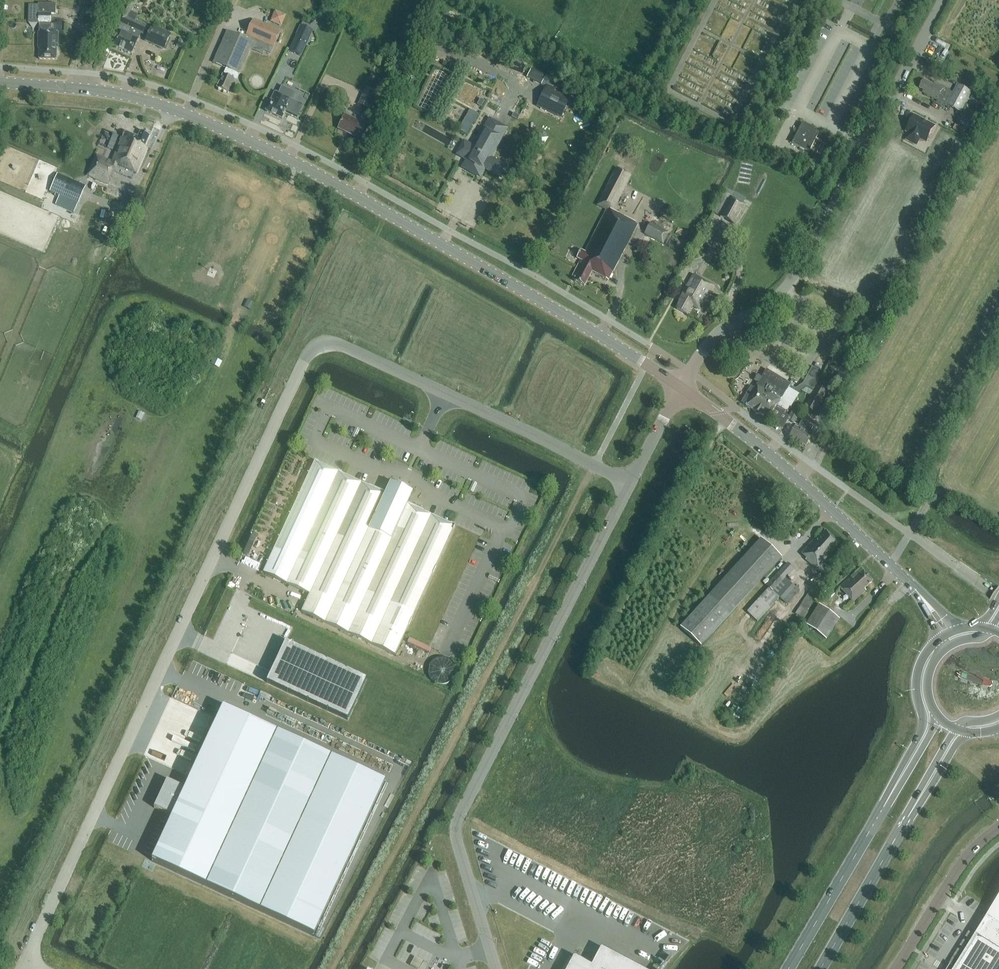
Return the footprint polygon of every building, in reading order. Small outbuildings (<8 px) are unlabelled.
[(136,19),(137,17),(136,15),(131,12),(134,5),(125,1),(116,22),(122,25),(119,30),(118,30),(111,45),(122,50),(136,19)] [(28,7),(28,23),(39,23),(51,23),(52,13),(55,14),(55,3),(39,3),(39,7),(28,7)] [(88,22),(92,9),(84,6),(79,19),(88,22)] [(282,26),(288,14),(277,9),(271,21),(282,26)] [(143,34),(147,25),(136,21),(136,19),(122,50),(131,54),(140,33),(143,34)] [(38,32),(38,45),(39,45),(39,59),(56,59),(56,48),(58,48),(58,32),(51,32),(51,23),(39,23),(39,32),(38,32)] [(272,52),(277,41),(281,31),(271,27),(269,29),(260,25),(257,32),(253,31),(249,41),(227,31),(213,63),(226,68),(223,75),(217,88),(228,93),(231,87),(233,88),(237,81),(236,80),(239,74),(240,74),(253,43),(272,52)] [(301,57),(313,31),(301,26),(289,51),(301,57)] [(164,50),(171,36),(151,27),(145,41),(164,50)] [(534,68),(530,77),(544,84),(548,75),(534,68)] [(924,80),(920,88),(924,90),(922,92),(937,100),(939,95),(949,101),(946,105),(960,113),(971,92),(957,84),(953,93),(947,90),(934,83),(933,85),(924,80)] [(547,86),(538,105),(561,116),(569,96),(547,86)] [(275,92),(265,111),(282,119),(285,111),(297,117),(303,105),(291,99),(294,93),(281,88),(278,94),(275,92)] [(370,110),(377,95),(365,90),(358,105),(370,110)] [(977,101),(980,95),(974,92),(971,98),(977,101)] [(359,139),(365,125),(344,115),(338,129),(359,139)] [(914,117),(907,130),(911,132),(906,140),(917,146),(922,137),(927,140),(927,141),(928,141),(935,127),(927,122),(926,124),(914,117)] [(469,159),(465,167),(479,175),(484,165),(488,167),(488,168),(500,175),(505,167),(492,160),(492,161),(488,159),(504,129),(490,121),(474,149),(467,145),(462,155),(469,159)] [(819,133),(802,124),(791,143),(809,152),(819,133)] [(145,146),(149,135),(140,131),(138,137),(125,131),(112,162),(96,155),(87,175),(109,185),(117,165),(136,173),(147,148),(145,146)] [(540,132),(536,141),(545,146),(549,137),(540,132)] [(612,212),(631,176),(617,168),(597,205),(607,210),(585,252),(581,250),(577,257),(581,260),(573,275),(576,277),(574,281),(584,286),(592,271),(608,280),(637,224),(612,212)] [(85,189),(57,176),(50,191),(59,195),(55,204),(74,212),(85,189)] [(734,225),(745,205),(731,198),(720,217),(734,225)] [(663,244),(669,232),(650,222),(644,234),(663,244)] [(697,302),(702,294),(706,296),(712,287),(694,277),(689,286),(688,285),(682,294),(683,295),(681,299),(682,300),(677,309),(686,314),(690,307),(691,307),(694,301),(697,302)] [(874,309),(870,316),(879,321),(883,313),(880,312),(874,309)] [(797,393),(801,391),(809,396),(823,373),(812,367),(802,385),(795,389),(797,393)] [(746,405),(769,418),(780,400),(781,401),(791,384),(766,369),(756,386),(757,387),(756,389),(751,387),(742,402),(746,405)] [(841,388),(844,382),(845,381),(836,377),(833,383),(841,388)] [(815,412),(827,391),(816,386),(805,406),(815,412)] [(837,398),(831,394),(826,403),(832,406),(837,398)] [(793,411),(787,420),(794,424),(800,415),(793,411)] [(809,434),(814,425),(802,419),(798,428),(795,426),(789,437),(806,446),(812,436),(809,434)] [(309,594),(301,612),(395,655),(404,635),(432,576),(455,526),(422,511),(408,504),(410,499),(399,494),(387,488),(385,494),(370,486),(314,461),(263,573),(309,594)] [(831,553),(840,543),(826,531),(817,541),(815,539),(802,553),(807,558),(806,559),(819,570),(824,574),(829,568),(825,564),(833,555),(831,553)] [(701,646),(782,557),(761,538),(680,627),(701,646)] [(794,568),(788,562),(767,585),(769,588),(747,612),(758,621),(792,583),(786,578),(794,568)] [(865,588),(873,581),(861,568),(840,587),(853,601),(866,590),(865,588)] [(829,589),(825,592),(830,598),(834,594),(829,589)] [(825,638),(839,618),(819,603),(805,623),(825,638)] [(283,640),(264,681),(345,719),(364,678),(283,640)] [(428,669),(428,672),(429,675),(430,679),(432,681),(434,683),(437,684),(440,685),(443,685),(447,684),(450,683),(452,680),(454,678),(455,675),(455,672),(455,669),(455,667),(454,664),(451,661),(449,659),(447,658),(446,658),(443,658),(441,658),(438,658),(435,659),(432,662),(431,664),(429,666),(428,669)] [(960,680),(996,690),(998,682),(962,672),(960,680)] [(173,817),(152,861),(313,936),(385,782),(223,707),(185,789),(167,780),(154,808),(173,817)] [(985,925),(982,923),(982,922),(981,922),(977,928),(978,929),(978,928),(982,930),(957,968),(998,968),(998,902),(985,925)] [(567,968),(640,968),(601,948),(591,966),(574,956),(567,968)] [(416,956),(413,965),(420,968),(424,959),(416,956)]
